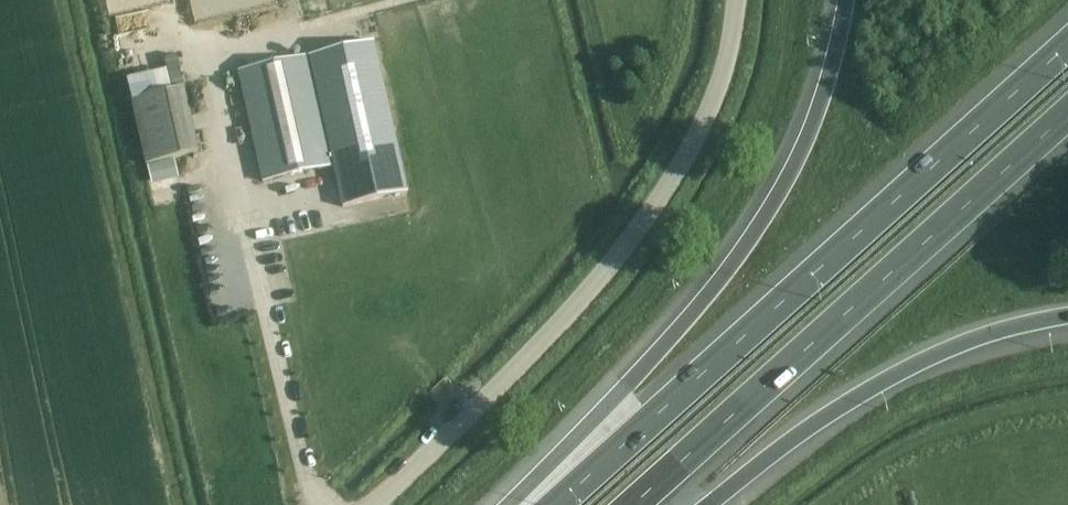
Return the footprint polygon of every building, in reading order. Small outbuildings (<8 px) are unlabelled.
[(372,43),(308,57),(341,207),(406,193),(372,43)] [(304,59),(237,74),(262,182),(328,167),(304,59)] [(173,158),(192,154),(196,153),(182,90),(131,102),(144,165),(173,158)]
